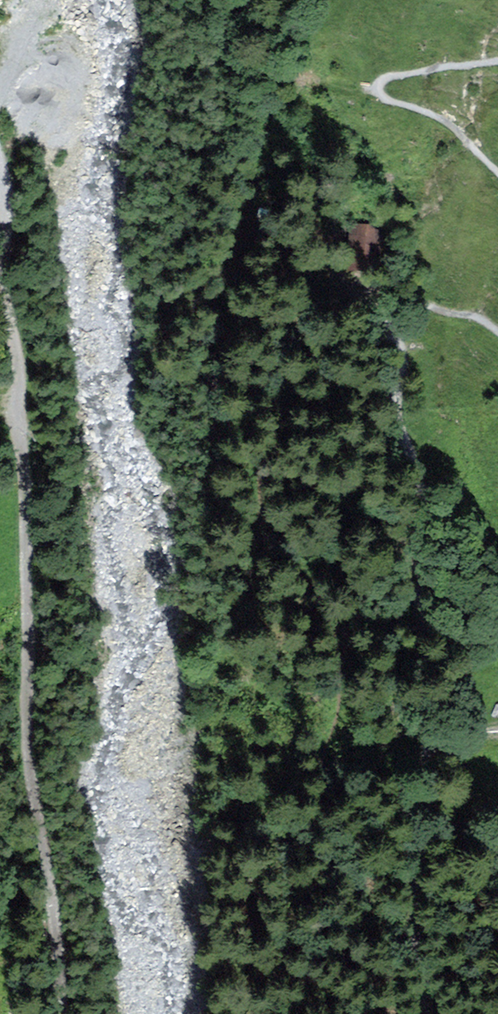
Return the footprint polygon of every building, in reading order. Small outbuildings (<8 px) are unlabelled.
[(390,229),(345,227),(346,263),(389,265),(390,229)]
